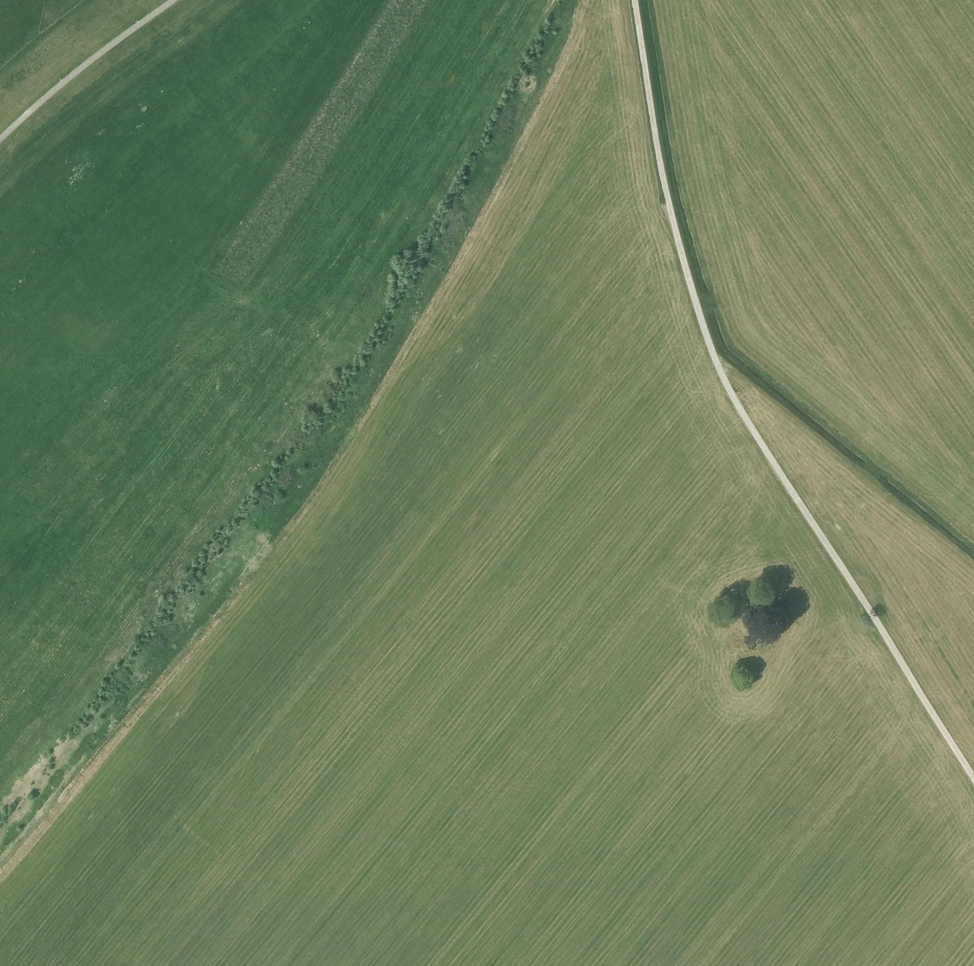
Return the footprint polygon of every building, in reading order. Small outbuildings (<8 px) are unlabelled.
[(788,460),(794,457),(791,451),(785,454),(788,460)] [(816,657),(816,649),(804,648),(804,657),(816,657)] [(837,750),(829,753),(833,763),(840,760),(837,750)]
